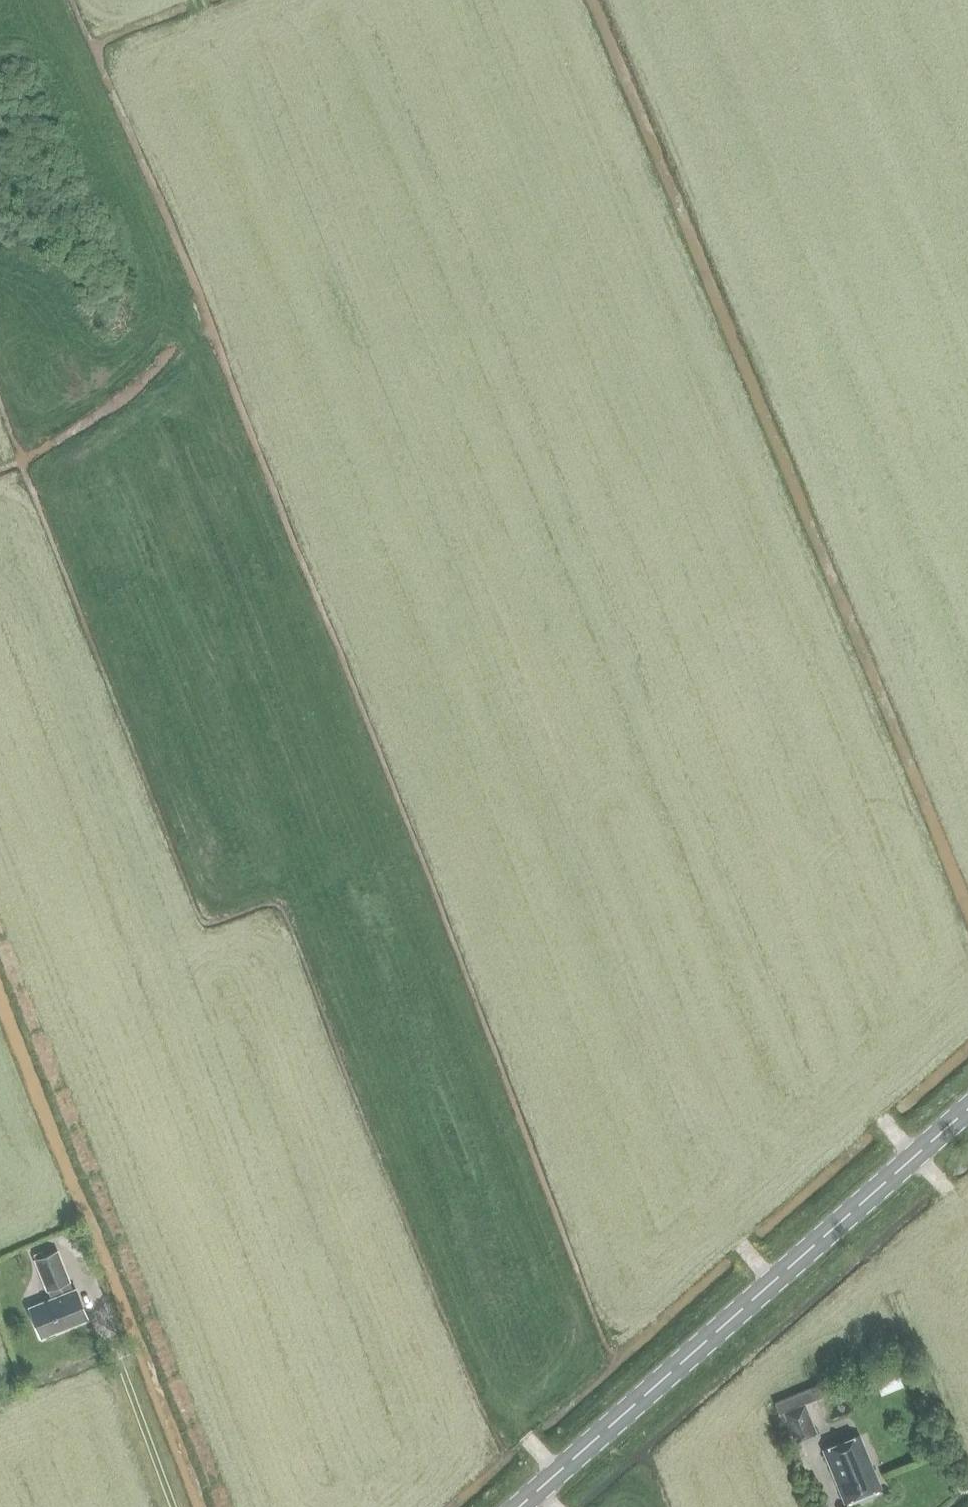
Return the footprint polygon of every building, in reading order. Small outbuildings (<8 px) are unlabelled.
[(57,1251),(35,1260),(46,1289),(47,1289),(51,1298),(29,1307),(41,1337),(43,1336),(47,1338),(55,1334),(56,1331),(87,1319),(75,1289),(63,1293),(59,1284),(69,1281),(57,1251)] [(799,1404),(781,1411),(794,1443),(817,1434),(814,1425),(808,1427),(799,1404)] [(822,1450),(844,1502),(880,1488),(858,1436),(822,1450)]
